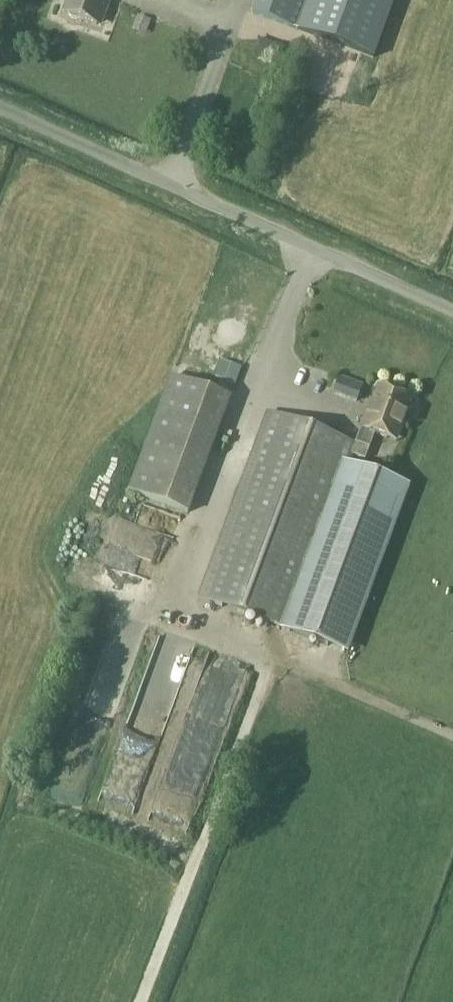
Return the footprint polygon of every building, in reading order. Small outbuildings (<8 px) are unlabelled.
[(64,13),(68,14),(70,17),(73,19),(77,20),(80,19),(97,25),(102,12),(105,13),(110,0),(69,0),(64,13)] [(309,0),(257,0),(252,13),(298,30),(309,0)] [(298,30),(373,58),(395,0),(309,0),(298,30)] [(150,22),(138,17),(134,29),(146,33),(150,22)] [(128,492),(187,514),(229,400),(171,378),(128,492)] [(378,388),(373,404),(370,403),(360,429),(354,446),(351,456),(352,456),(365,461),(374,435),(396,442),(411,400),(378,388)] [(267,414),(198,599),(343,653),(405,487),(348,466),(352,456),(351,456),(354,446),(267,414)]
